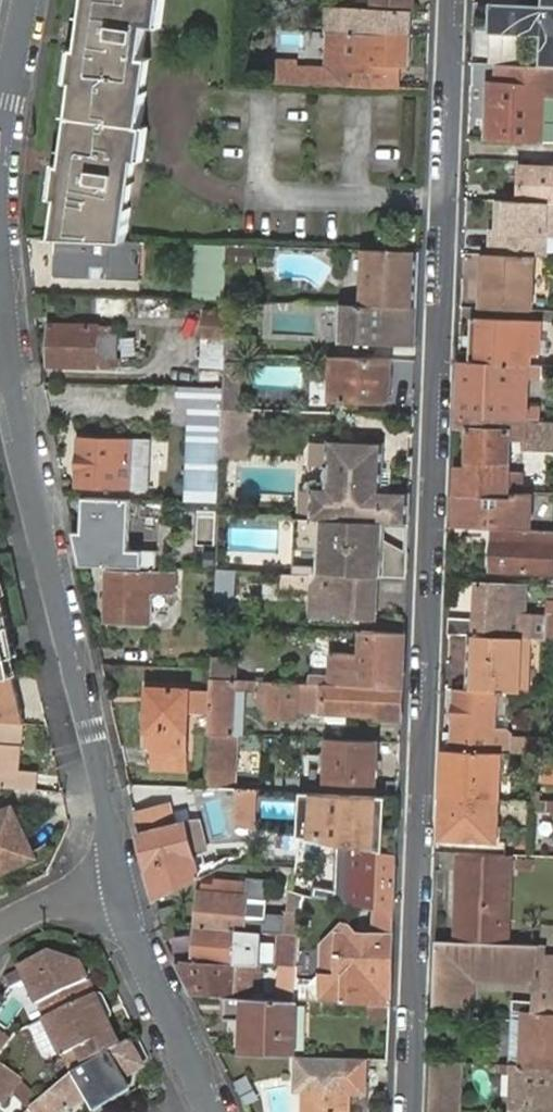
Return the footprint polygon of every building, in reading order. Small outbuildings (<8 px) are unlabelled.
[(93,16),(85,16),(80,48),(75,82),(84,84),(75,151),(67,149),(64,164),(60,198),(68,199),(62,238),(128,241),(132,208),(130,208),(124,207),(130,159),(137,160),(138,160),(143,126),(147,93),(146,92),(139,91),(144,58),(148,25),(156,26),(160,0),(95,0),(93,16)] [(95,0),(87,0),(85,16),(93,16),(95,0)] [(156,26),(163,27),(166,0),(160,0),(156,26)] [(369,8),(397,10),(411,10),(412,0),(370,0),(369,8)] [(490,3),(489,34),(542,36),(541,66),(552,66),(552,6),(543,6),(490,3)] [(339,32),(348,32),(411,35),(411,10),(397,10),(349,8),(327,6),(327,32),(339,32)] [(315,66),(315,85),(397,87),(398,66),(409,66),(411,35),(348,32),(347,50),(355,50),(354,72),(338,72),(338,66),(315,66)] [(347,50),(348,32),(339,32),(338,66),(338,72),(354,72),(355,50),(347,50)] [(71,81),(75,82),(80,48),(75,48),(71,81)] [(151,59),(144,58),(139,91),(146,92),(151,59)] [(256,65),(255,83),(315,85),(315,66),(256,65)] [(75,82),(67,149),(75,151),(84,84),(75,82)] [(488,140),(543,141),(545,85),(489,82),(488,140)] [(150,127),(143,126),(138,160),(145,161),(150,127)] [(124,207),(130,208),(137,160),(130,159),(124,207)] [(55,197),(60,198),(64,164),(59,163),(55,197)] [(524,167),(522,201),(545,201),(552,201),(552,169),(524,167)] [(60,198),(54,238),(56,238),(62,238),(68,199),(60,198)] [(505,200),(504,227),(488,227),(486,252),(535,255),(549,255),(550,237),(552,237),(552,202),(522,201),(505,200)] [(62,238),(56,238),(55,277),(93,279),(93,267),(104,267),(103,279),(135,281),(137,241),(128,241),(62,238)] [(227,246),(195,244),(191,298),(223,301),(227,246)] [(228,264),(253,266),(254,246),(229,244),(228,264)] [(367,249),(365,304),(419,306),(421,251),(367,249)] [(532,309),(535,255),(486,252),(484,307),(532,309)] [(162,298),(140,297),(139,315),(161,315),(162,298)] [(417,346),(419,306),(365,304),(343,303),(341,343),(417,346)] [(531,366),(532,354),(540,354),(540,346),(541,338),(541,333),(533,333),(533,321),(473,318),(473,338),(472,344),(471,362),(531,366)] [(533,333),(541,333),(542,321),(533,321),(533,333)] [(51,365),(121,367),(121,358),(118,358),(119,334),(112,334),(112,326),(52,324),(51,365)] [(225,354),(239,355),(256,355),(257,336),(226,335),(225,339),(225,354)] [(203,369),(224,369),(225,354),(225,339),(204,339),(203,369)] [(224,387),(224,390),(238,390),(239,355),(225,354),(224,369),(224,387)] [(394,359),(332,357),(331,400),(360,401),(370,401),(375,402),(393,402),(394,359)] [(471,362),(459,361),(457,416),(511,419),(539,420),(540,407),(528,407),(518,406),(519,374),(530,375),(531,366),(471,362)] [(529,390),(530,375),(519,374),(518,406),(528,407),(529,390)] [(224,390),(224,387),(179,385),(179,403),(190,403),(186,500),(220,501),(220,499),(222,458),(223,408),(224,390)] [(239,409),(223,408),(222,458),(237,459),(239,409)] [(457,416),(456,429),(470,429),(469,472),(481,473),(509,474),(510,440),(524,440),(525,440),(525,447),(552,448),(552,420),(539,420),(511,419),(457,416)] [(77,485),(134,487),(136,441),(80,439),(77,485)] [(385,522),(389,522),(410,523),(411,493),(383,492),(383,468),(360,467),(361,443),(329,440),(327,489),(314,488),(312,519),(322,520),(341,520),(354,521),(380,522),(385,522)] [(384,444),(361,443),(360,467),(383,468),(384,444)] [(454,494),(454,495),(515,497),(515,492),(515,480),(516,474),(509,474),(502,474),(481,473),(469,472),(455,472),(454,494)] [(532,529),(532,521),(533,492),(515,492),(515,497),(454,495),(453,526),(497,528),(532,529)] [(74,532),(81,565),(158,568),(159,550),(131,549),(132,519),(132,518),(134,518),(159,520),(160,503),(135,502),(85,500),(84,513),(83,513),(82,532),(76,532),(74,532)] [(219,516),(219,507),(207,506),(207,529),(219,529),(219,516)] [(383,577),(385,522),(380,522),(354,521),(341,520),(322,520),(320,575),(351,576),(378,577),(383,577)] [(389,522),(385,522),(383,577),(386,577),(407,578),(410,523),(389,522)] [(540,529),(532,529),(497,528),(496,539),(495,570),(552,572),(552,530),(540,529)] [(206,570),(218,570),(219,544),(207,544),(206,570)] [(217,592),(216,609),(233,610),(234,571),(232,571),(218,570),(217,592)] [(108,620),(152,622),(152,600),(153,594),(153,590),(164,590),(164,573),(109,571),(109,584),(109,592),(109,600),(108,607),(108,620)] [(177,574),(164,573),(164,590),(177,591),(177,574)] [(376,631),(405,633),(406,619),(377,618),(378,577),(351,576),(320,575),(284,574),(283,588),(315,589),(314,618),(377,620),(376,631)] [(510,637),(519,637),(552,639),(552,584),(550,584),(549,613),(526,611),(528,588),(514,587),(510,637)] [(478,619),(449,618),(448,634),(470,635),(510,637),(514,587),(479,585),(478,619)] [(8,677),(15,676),(6,643),(0,621),(0,678),(8,677)] [(310,674),(310,683),(331,684),(403,687),(405,633),(376,631),(363,631),(361,654),(332,652),(331,675),(310,674)] [(517,691),(519,637),(510,637),(470,635),(468,689),(481,690),(502,691),(509,690),(517,691)] [(214,656),(213,669),(213,679),(236,679),(237,657),(214,656)] [(310,674),(331,675),(332,658),(311,657),(310,674)] [(0,678),(0,720),(22,722),(27,722),(15,676),(8,677),(0,678)] [(211,711),(210,734),(226,734),(236,734),(237,686),(246,687),(255,687),(256,680),(236,679),(213,679),(212,691),(211,711)] [(376,719),(402,719),(403,687),(331,684),(310,683),(265,680),(264,691),(271,692),(270,708),(297,709),(347,712),(377,713),(376,719)] [(236,734),(238,734),(244,735),(246,687),(237,686),(236,734)] [(211,711),(212,691),(189,690),(149,688),(148,730),(147,749),(155,749),(187,751),(187,731),(188,710),(211,711)] [(535,753),(542,753),(552,754),(552,737),(513,735),(513,732),(509,727),(508,727),(509,690),(502,691),(481,690),(468,689),(456,689),(454,732),(445,732),(444,749),(501,751),(511,752),(535,753)] [(297,709),(270,708),(269,716),(297,717),(297,709)] [(347,712),(330,711),(330,722),(346,723),(347,712)] [(35,789),(37,771),(18,769),(22,722),(0,720),(0,785),(35,789)] [(210,734),(208,787),(212,788),(235,788),(238,734),(236,734),(226,734),(210,734)] [(378,741),(329,738),(329,755),(328,765),(328,781),(377,783),(378,741)] [(186,770),(187,751),(155,749),(155,769),(186,770)] [(442,797),(500,799),(501,761),(501,751),(444,749),(442,797)] [(542,753),(541,781),(552,782),(552,754),(542,753)] [(235,788),(212,788),(212,799),(219,800),(219,816),(273,819),(273,806),(285,806),(322,809),(322,793),(263,791),(263,790),(235,788)] [(498,841),(500,799),(442,797),(441,840),(498,841)] [(534,800),(533,811),(552,812),(552,801),(534,800)] [(135,812),(140,831),(174,823),(170,802),(135,812)] [(273,806),(273,819),(284,820),(285,806),(273,806)] [(0,812),(0,871),(35,854),(11,807),(0,812)] [(194,855),(204,852),(208,851),(200,819),(185,820),(194,855)] [(149,869),(158,900),(210,874),(204,852),(194,855),(185,820),(174,823),(140,831),(149,869)] [(342,821),(339,844),(350,847),(397,854),(398,827),(342,821)] [(279,846),(300,848),(301,836),(291,835),(279,832),(279,846)] [(337,855),(337,873),(396,882),(397,854),(350,847),(339,844),(301,836),(300,848),(337,855)] [(441,840),(440,850),(498,852),(498,841),(441,840)] [(513,872),(513,854),(462,853),(458,941),(502,943),(504,872),(513,872)] [(535,858),(519,856),(518,868),(534,869),(535,858)] [(502,943),(510,943),(513,872),(504,872),(502,943)] [(325,898),(368,906),(395,910),(396,882),(337,873),(336,890),(325,888),(294,881),(292,890),(304,894),(315,896),(325,898)] [(201,892),(197,926),(239,930),(245,931),(246,918),(266,920),(268,898),(248,897),(249,888),(250,882),(215,879),(214,884),(203,884),(202,892),(201,892)] [(304,894),(292,890),(290,899),(302,902),(304,894)] [(298,950),(313,951),(315,896),(304,894),(302,902),(302,911),(300,933),(298,950)] [(320,1000),(391,1005),(395,910),(368,906),(367,920),(340,918),(338,975),(321,974),(320,1000)] [(285,910),(282,933),(300,933),(302,911),(285,910)] [(194,955),(193,961),(207,962),(237,963),(256,964),(258,931),(250,931),(245,931),(239,930),(197,926),(194,955)] [(268,956),(268,965),(288,965),(298,965),(298,950),(300,933),(282,933),(279,933),(278,957),(268,956)] [(516,977),(519,943),(510,943),(502,943),(458,941),(436,940),(434,1007),(471,1009),(472,985),(466,985),(467,976),(473,977),(516,977)] [(527,944),(519,943),(516,977),(538,977),(537,1001),(515,1001),(514,1010),(552,1012),(552,958),(546,957),(540,957),(540,944),(527,944)] [(298,950),(298,965),(312,966),(313,951),(298,950)] [(26,980),(44,1020),(96,996),(81,965),(71,970),(63,968),(65,960),(50,956),(21,970),(4,979),(8,988),(26,980)] [(81,965),(65,960),(63,968),(71,970),(81,965)] [(176,960),(192,994),(222,995),(223,996),(226,997),(246,997),(294,998),(295,999),(296,990),(252,988),(252,987),(248,987),(248,975),(260,976),(261,964),(256,964),(237,963),(207,962),(193,961),(176,960)] [(298,965),(288,965),(287,982),(296,983),(298,965)] [(72,1055),(81,1072),(120,1049),(106,1018),(100,1021),(97,1015),(103,1013),(96,996),(44,1020),(63,1060),(72,1055)] [(245,1019),(245,1054),(293,1056),(294,998),(246,997),(226,997),(225,1018),(240,1019),(245,1019)] [(391,1005),(370,1004),(370,1010),(382,1023),(390,1023),(391,1005)] [(514,1010),(514,1019),(524,1019),(522,1054),(511,1053),(511,1064),(552,1066),(552,1012),(514,1010)] [(100,1021),(106,1018),(103,1013),(97,1015),(100,1021)] [(524,1019),(514,1019),(511,1053),(522,1054),(524,1019)] [(3,1055),(12,1041),(0,1032),(0,1053),(3,1055)] [(30,1111),(64,1111),(144,1067),(130,1043),(120,1049),(81,1072),(71,1077),(54,1091),(31,1111),(30,1111)] [(326,1089),(327,1057),(299,1056),(298,1088),(305,1088),(326,1089)] [(327,1057),(326,1089),(305,1088),(304,1111),(348,1111),(349,1090),(364,1091),(366,1058),(327,1057)] [(432,1061),(429,1111),(460,1111),(463,1062),(432,1061)] [(5,1107),(22,1082),(24,1079),(0,1063),(0,1103),(5,1107)] [(511,1064),(501,1064),(500,1072),(511,1072),(510,1110),(536,1111),(552,1111),(552,1066),(511,1064)] [(36,1097),(22,1082),(8,1102),(18,1111),(22,1111),(36,1097)]
